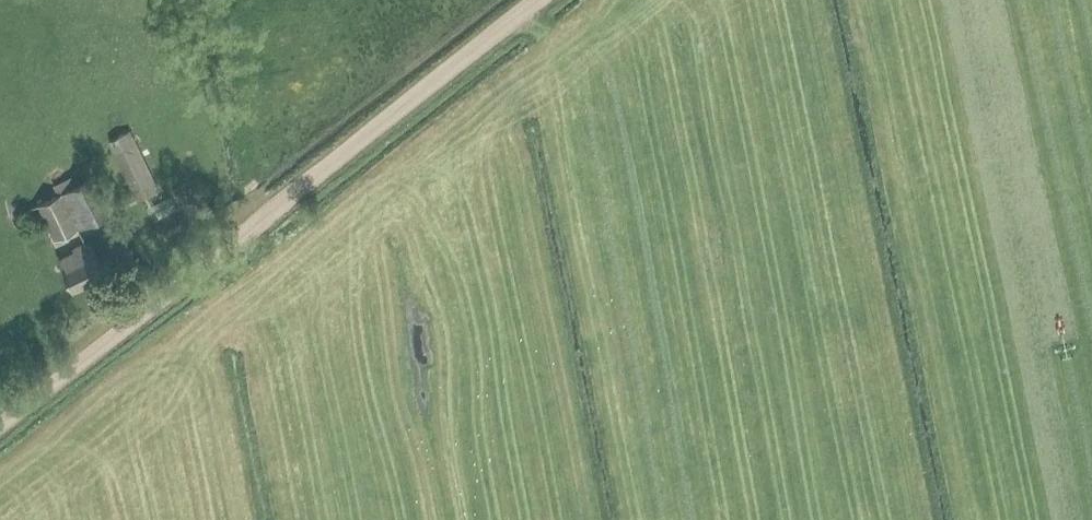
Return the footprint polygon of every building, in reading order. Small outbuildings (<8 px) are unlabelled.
[(137,200),(159,190),(159,189),(130,130),(108,140),(137,200)] [(57,195),(55,196),(27,209),(32,222),(44,217),(54,240),(110,216),(119,212),(109,189),(100,193),(92,177),(89,169),(53,185),(57,195)] [(74,288),(104,273),(87,241),(74,248),(75,250),(59,259),(74,288)]
